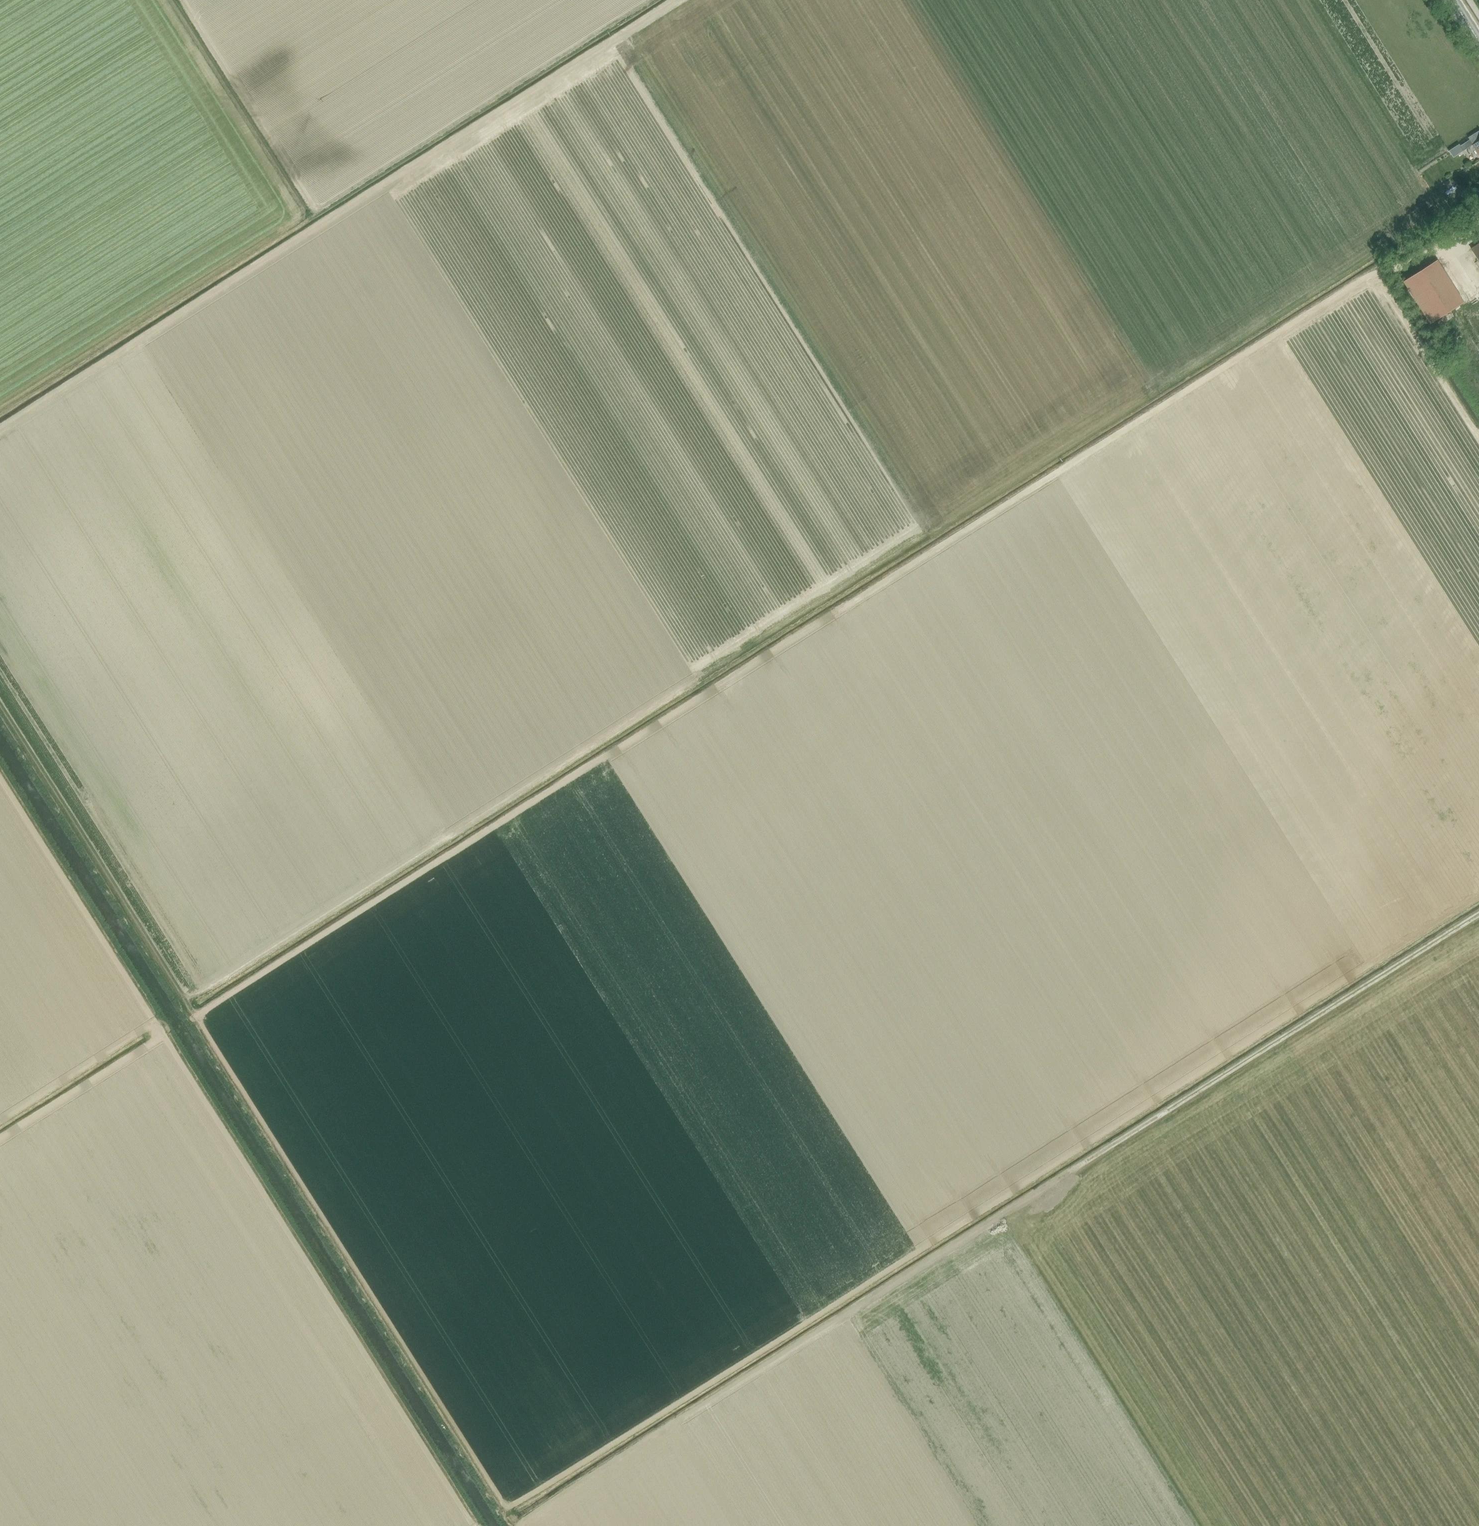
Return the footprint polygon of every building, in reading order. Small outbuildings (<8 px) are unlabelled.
[(1468,141),(1456,149),(1459,154),(1471,146),(1468,141)] [(1478,261),(1478,244),(1471,249),(1478,261)] [(1465,304),(1435,255),(1401,275),(1426,318),(1449,304),(1453,311),(1465,304)]
